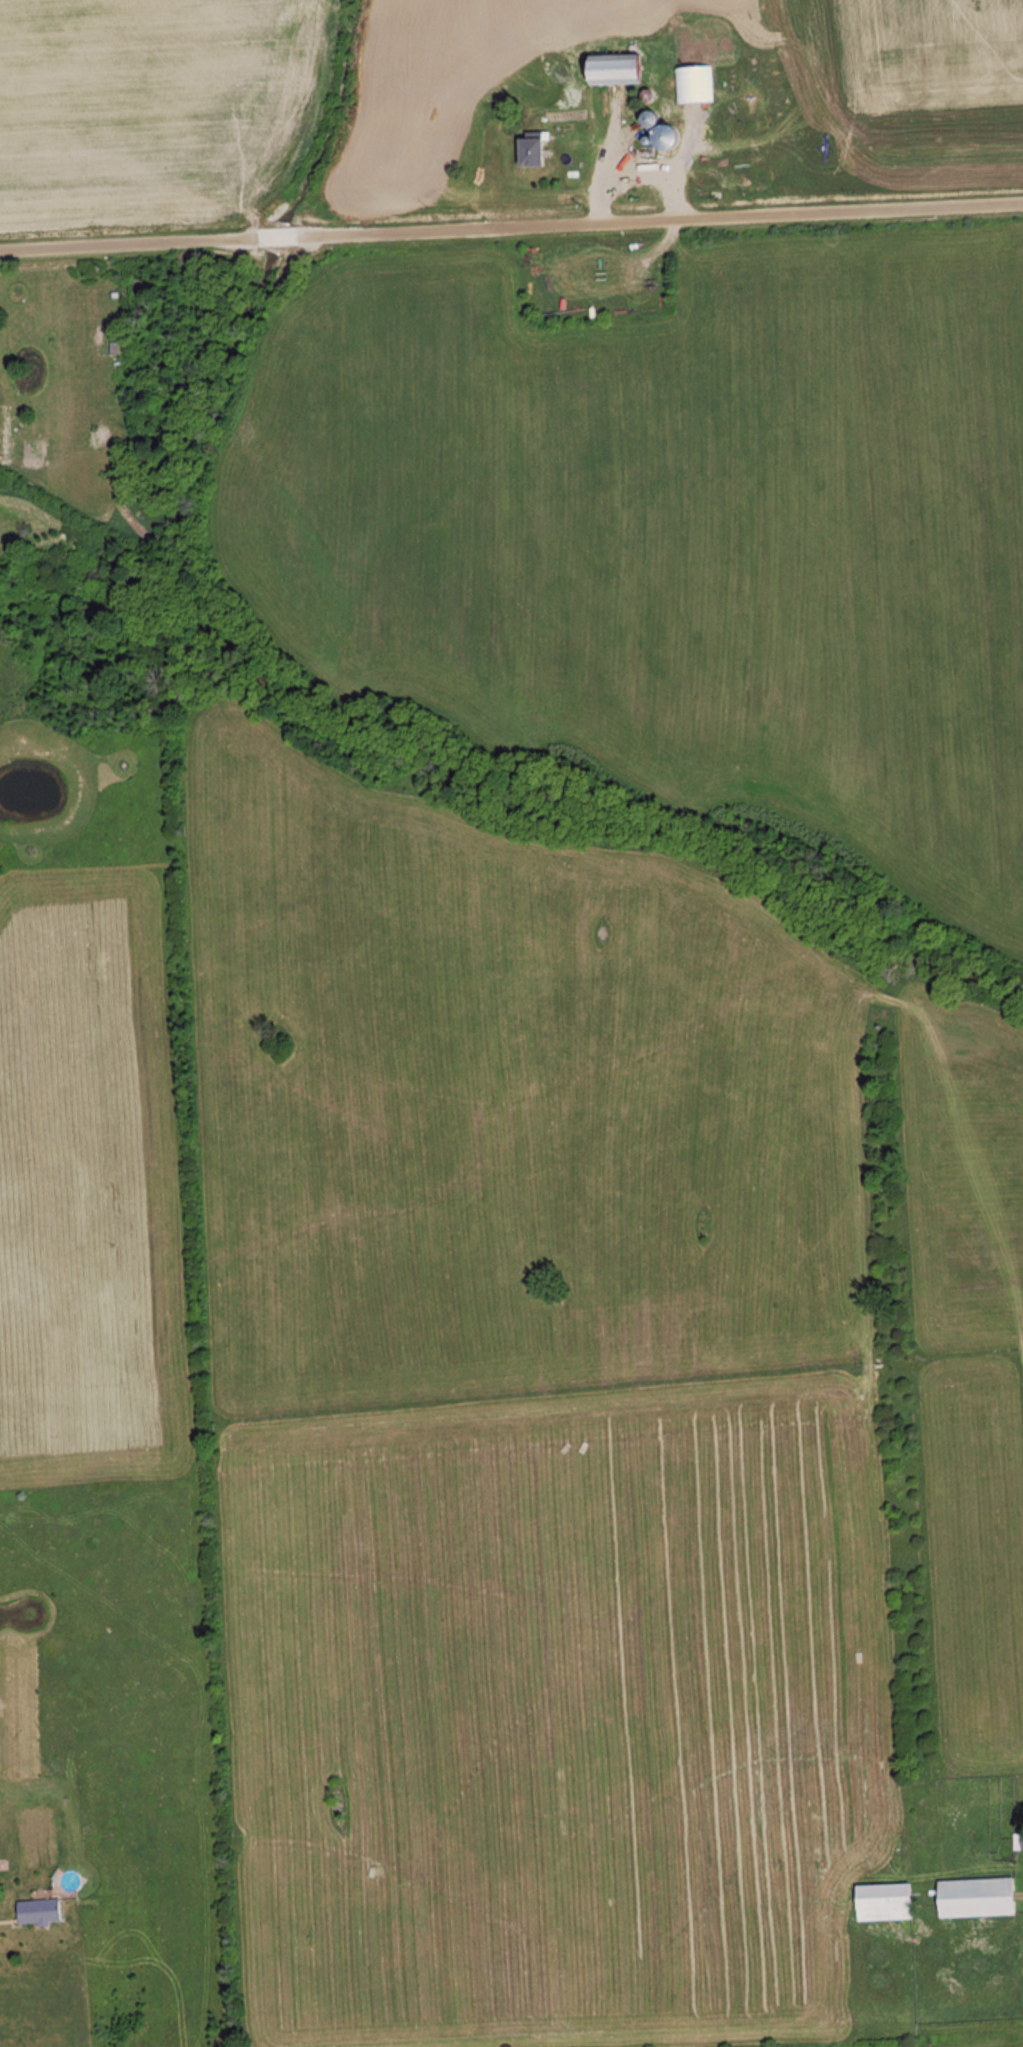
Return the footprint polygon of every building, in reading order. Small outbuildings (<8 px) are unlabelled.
[(584,87),(638,85),(637,55),(583,56),(584,87)] [(517,167),(541,167),(541,133),(517,133),(517,167)] [(1013,1879),(937,1882),(938,1919),(1015,1916),(1013,1879)] [(856,1922),(912,1920),(911,1884),(856,1886),(856,1922)] [(60,1924),(60,1900),(17,1901),(17,1925),(60,1924)]
